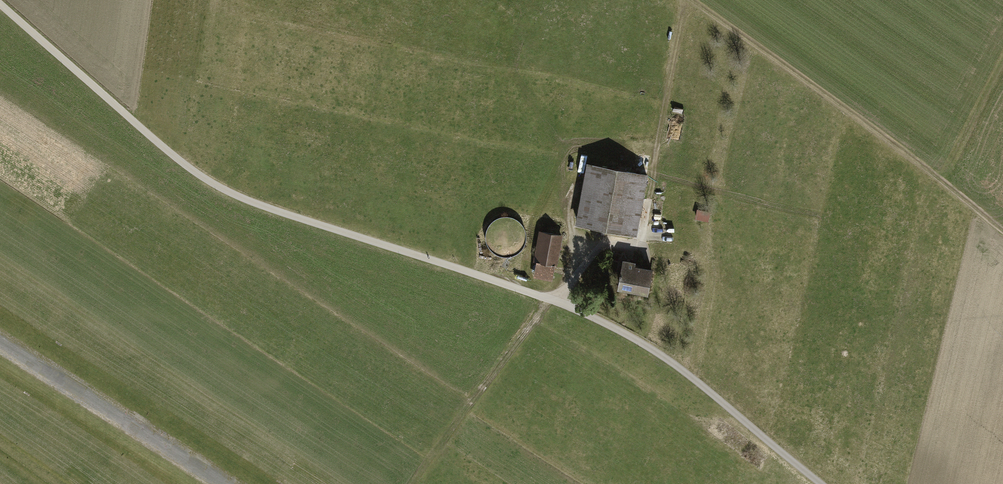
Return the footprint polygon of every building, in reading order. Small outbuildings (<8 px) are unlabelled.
[(576,225),(637,237),(648,178),(649,175),(623,170),(587,164),(576,225)] [(711,212),(697,209),(695,220),(708,222),(711,212)] [(557,268),(563,236),(539,232),(533,263),(535,264),(533,277),(553,281),(555,267),(557,268)] [(649,297),(653,271),(636,268),(636,263),(623,261),(618,291),(649,297)]
